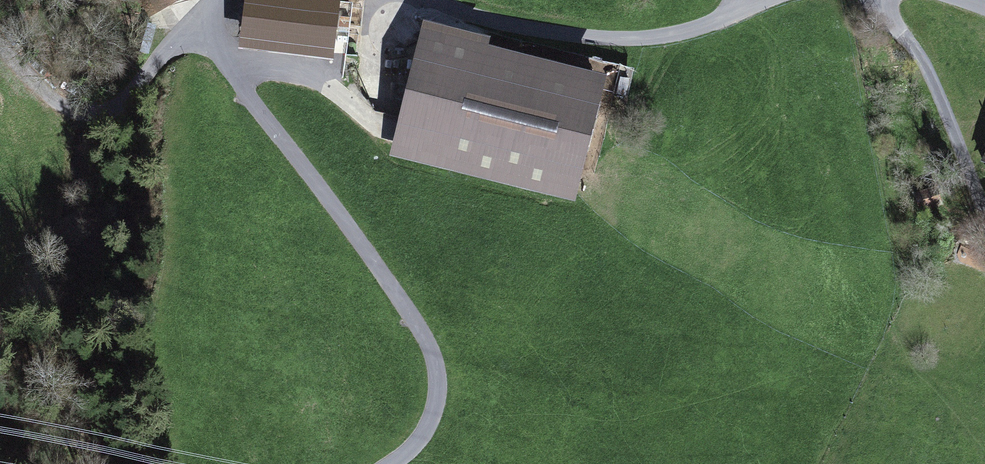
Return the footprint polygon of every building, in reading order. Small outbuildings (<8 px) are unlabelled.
[(236,48),(306,56),(304,70),(334,73),(343,0),(242,0),(236,48)] [(617,78),(431,30),(397,163),(583,210),(617,78)]
